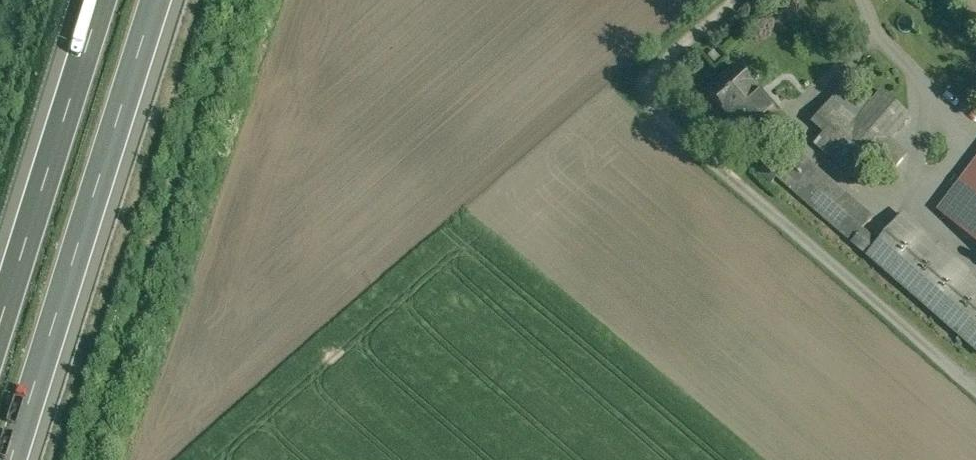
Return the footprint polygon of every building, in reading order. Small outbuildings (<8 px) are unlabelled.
[(720,57),(714,51),(708,56),(715,62),(720,57)] [(753,87),(736,68),(735,68),(707,93),(729,117),(730,116),(758,147),(759,148),(772,136),(784,125),(755,93),(757,92),(753,88),(753,87)] [(882,92),(856,122),(840,108),(825,125),(829,129),(815,145),(855,179),(876,154),(894,169),(907,155),(888,140),(909,116),(882,92)] [(772,136),(759,148),(758,147),(755,150),(763,159),(780,145),(772,136)] [(872,217),(799,154),(778,179),(851,242),(872,217)] [(903,216),(878,246),(866,236),(859,244),(871,254),(868,256),(975,350),(975,280),(903,216)]
